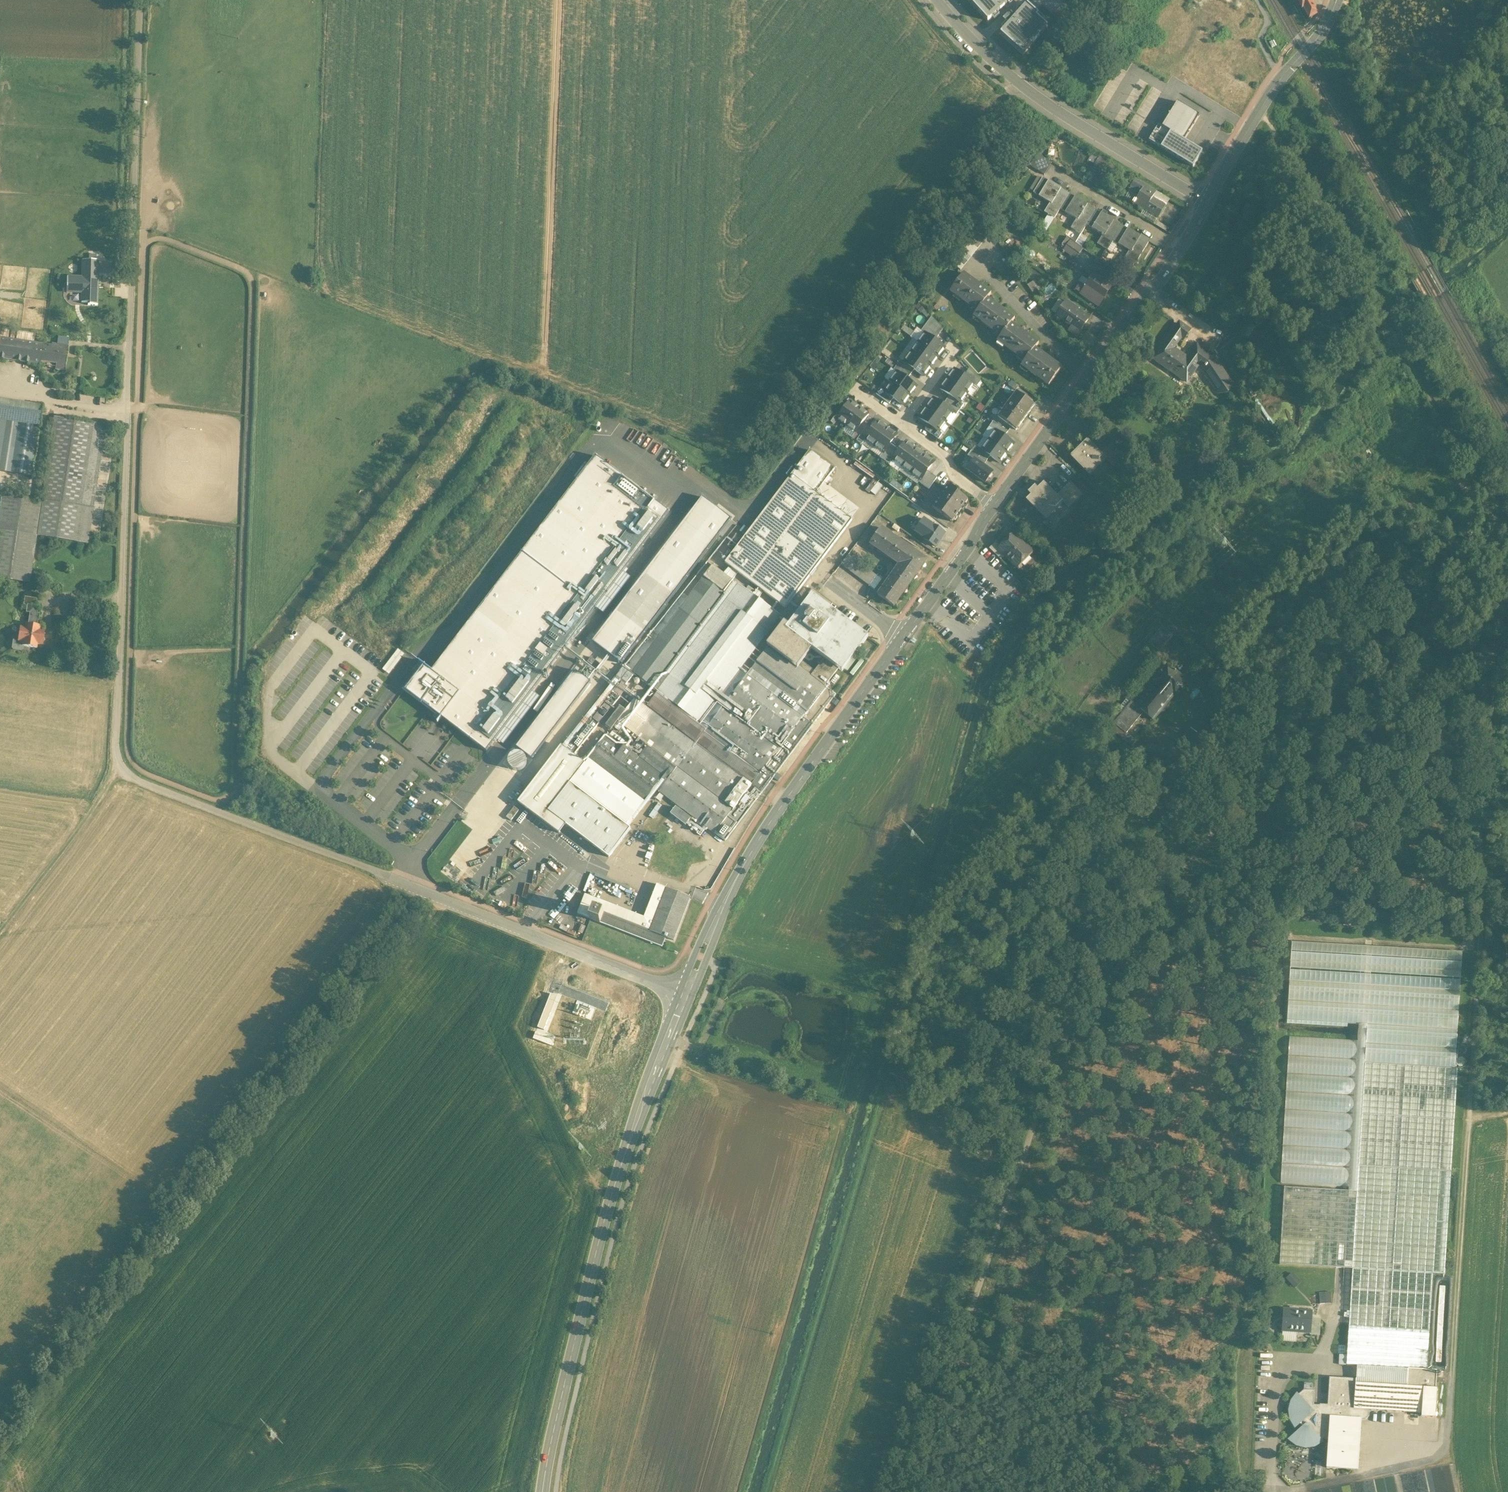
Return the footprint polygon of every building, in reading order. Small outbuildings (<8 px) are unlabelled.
[(989,24),(1015,0),(967,0),(989,24)] [(1310,18),(1315,16),(1318,14),(1317,12),(1314,6),(1315,5),(1312,0),(1300,0),(1310,18)] [(1027,2),(997,34),(1023,58),(1053,26),(1027,2)] [(1199,115),(1178,102),(1163,127),(1159,125),(1149,141),(1193,167),(1202,152),(1184,141),(1199,115)] [(1052,162),(1039,154),(1030,165),(1045,174),(1052,163),(1052,162)] [(1111,165),(1100,157),(1094,164),(1105,171),(1111,165)] [(1048,182),(1042,179),(1034,193),(1039,196),(1048,182)] [(1131,187),(1141,193),(1143,190),(1145,185),(1136,179),(1131,187)] [(1061,188),(1049,181),(1048,182),(1039,196),(1050,203),(1045,212),(1055,218),(1060,209),(1069,195),(1060,190),(1061,188)] [(1150,194),(1154,196),(1157,192),(1145,185),(1143,190),(1150,194)] [(1125,197),(1134,203),(1135,201),(1136,201),(1139,195),(1130,190),(1125,197)] [(1145,210),(1152,198),(1154,196),(1150,194),(1143,190),(1141,193),(1139,195),(1136,201),(1135,201),(1134,203),(1142,208),(1145,210)] [(1169,200),(1157,192),(1154,196),(1152,198),(1165,206),(1169,200)] [(1074,198),(1069,195),(1060,209),(1066,212),(1074,198)] [(1088,204),(1075,197),(1074,198),(1066,212),(1077,219),(1072,226),(1071,228),(1081,234),(1087,225),(1095,211),(1087,206),(1088,204)] [(1165,206),(1152,198),(1145,210),(1146,210),(1144,214),(1149,217),(1151,213),(1158,217),(1165,206)] [(1145,210),(1142,208),(1138,215),(1154,224),(1158,217),(1151,213),(1149,217),(1144,214),(1146,210),(1145,210)] [(1101,214),(1095,211),(1087,225),(1092,228),(1101,214)] [(1114,220),(1101,213),(1101,214),(1092,228),(1102,235),(1102,236),(1097,244),(1107,250),(1113,241),(1122,227),(1113,222),(1114,220)] [(1127,230),(1122,227),(1113,241),(1118,244),(1127,230)] [(1141,237),(1128,229),(1127,230),(1118,244),(1118,245),(1129,251),(1124,260),(1134,266),(1149,242),(1148,241),(1148,243),(1140,238),(1141,237)] [(101,303),(102,260),(84,260),(84,276),(68,276),(67,293),(83,294),(83,303),(101,303)] [(1040,277),(1032,272),(1027,280),(1034,285),(1040,277)] [(991,294),(964,274),(964,273),(950,292),(977,311),(988,299),(991,293),(991,294)] [(1111,287),(1090,273),(1081,286),(1096,296),(1093,300),(1099,304),(1111,287)] [(988,299),(977,311),(974,316),(1001,336),(1002,335),(1011,324),(1015,318),(988,299)] [(1059,317),(1067,305),(1059,300),(1052,311),(1059,317)] [(1089,319),(1067,305),(1059,317),(1072,326),(1070,330),(1077,336),(1089,319)] [(943,329),(932,317),(922,331),(925,334),(926,334),(935,341),(943,329)] [(1207,353),(1197,346),(1187,359),(1173,349),(1181,337),(1183,338),(1189,330),(1179,323),(1174,332),(1166,344),(1165,343),(1154,359),(1178,376),(1178,377),(1179,377),(1186,382),(1185,382),(1187,383),(1187,382),(1198,366),(1197,366),(1201,361),(1207,353)] [(1011,324),(1002,335),(1001,336),(997,341),(1025,361),(1035,349),(1035,348),(1039,343),(1038,343),(1011,324)] [(1089,331),(1083,340),(1091,345),(1097,336),(1089,331)] [(935,341),(926,334),(925,334),(919,343),(938,357),(945,348),(935,341)] [(0,339),(0,359),(39,365),(40,362),(42,345),(0,339)] [(912,353),(931,367),(938,357),(919,343),(912,353)] [(68,347),(52,344),(51,346),(42,345),(40,362),(56,364),(55,369),(65,371),(68,347)] [(1035,348),(1035,349),(1025,361),(1021,366),(1049,386),(1062,368),(1062,367),(1061,368),(1035,348)] [(931,367),(912,353),(904,362),(904,363),(914,370),(924,377),(931,367)] [(1233,386),(1214,357),(1207,353),(1201,361),(1207,365),(1202,371),(1218,394),(1228,394),(1233,386)] [(904,362),(901,360),(898,365),(911,375),(914,370),(904,363),(904,362)] [(981,382),(969,369),(964,376),(974,384),(977,386),(981,382)] [(964,376),(955,370),(948,379),(967,394),(974,384),(964,376)] [(892,383),(910,396),(917,387),(897,373),(890,382),(892,383)] [(967,394),(948,379),(941,389),(950,396),(960,403),(967,394)] [(910,396),(892,383),(885,392),(894,399),(903,405),(910,396)] [(885,392),(880,389),(876,394),(890,404),(894,399),(885,392)] [(1035,405),(1016,392),(1004,409),(1022,423),(1035,405)] [(960,403),(950,396),(947,401),(960,410),(964,405),(960,403)] [(943,406),(934,399),(927,408),(946,423),(953,413),(943,406)] [(0,400),(0,420),(37,426),(39,426),(42,406),(0,400)] [(843,410),(837,419),(847,426),(860,408),(850,401),(843,410)] [(960,410),(947,401),(943,406),(953,413),(956,416),(960,410)] [(838,407),(829,420),(834,424),(837,419),(843,410),(838,407)] [(860,408),(847,426),(856,432),(862,424),(869,415),(860,408)] [(946,423),(927,408),(920,418),(929,425),(939,432),(946,423)] [(1022,423),(1004,409),(998,417),(1016,430),(1022,423)] [(42,501),(37,536),(76,542),(94,424),(54,418),(42,501)] [(0,420),(0,471),(30,476),(37,426),(0,420)] [(872,431),(865,439),(866,440),(875,446),(888,428),(878,422),(872,431)] [(94,424),(76,542),(88,544),(106,425),(94,424)] [(867,427),(862,424),(856,432),(852,438),(857,441),(867,427)] [(939,432),(929,425),(925,430),(939,440),(942,435),(939,432)] [(867,427),(857,441),(862,444),(866,440),(865,439),(872,431),(867,427)] [(888,428),(875,446),(884,453),(890,444),(897,435),(888,428)] [(988,440),(1006,453),(1013,444),(995,431),(988,440)] [(1006,453),(988,440),(982,449),(981,449),(990,456),(999,462),(1006,453)] [(1087,440),(1070,457),(1086,473),(1095,464),(1099,468),(1106,460),(1107,460),(1101,454),(1087,440)] [(900,451),(894,460),(903,467),(916,449),(907,442),(900,451)] [(1112,443),(1101,454),(1107,460),(1106,460),(1113,467),(1121,459),(1125,455),(1112,443)] [(890,444),(884,453),(880,458),(885,461),(895,448),(890,444)] [(895,448),(885,461),(890,465),(894,460),(900,451),(895,448)] [(916,449),(903,467),(912,473),(925,456),(916,449)] [(835,469),(810,450),(792,474),(817,493),(829,476),(835,469)] [(596,456),(432,670),(461,693),(442,717),(487,752),(669,512),(596,456)] [(934,462),(925,456),(912,473),(921,480),(934,462)] [(993,473),(975,460),(968,470),(986,483),(993,473)] [(789,478),(725,563),(730,566),(739,573),(757,587),(764,592),(774,600),(782,606),(785,608),(852,520),(817,493),(792,474),(791,475),(790,474),(788,478),(789,478)] [(817,493),(852,520),(860,510),(829,488),(835,481),(829,476),(817,493)] [(1044,483),(1038,489),(1035,486),(1028,493),(1031,496),(1026,500),(1043,517),(1052,508),(1056,511),(1064,503),(1057,496),(1044,483)] [(1071,483),(1057,496),(1064,503),(1070,509),(1083,495),(1071,483)] [(968,501),(948,486),(932,508),(953,522),(968,501)] [(2,495),(0,509),(0,579),(29,584),(37,536),(42,501),(2,495)] [(701,498),(592,642),(621,664),(730,519),(701,498)] [(924,538),(933,525),(924,519),(916,532),(924,538)] [(945,533),(933,525),(924,538),(924,539),(936,547),(945,533)] [(926,560),(881,528),(870,544),(900,565),(878,596),(894,607),(926,560)] [(1033,553),(1013,534),(1000,547),(998,549),(1005,556),(1018,568),(1033,553)] [(736,535),(728,546),(732,549),(740,539),(736,535)] [(995,543),(989,549),(1001,560),(1005,556),(998,549),(1000,547),(995,543)] [(877,576),(848,555),(841,564),(869,586),(877,576)] [(659,692),(699,722),(739,669),(779,616),(776,614),(768,608),(758,600),(751,595),(739,586),(738,586),(733,582),(733,581),(724,574),(707,562),(618,675),(562,745),(574,755),(600,723),(594,719),(622,684),(625,687),(628,683),(635,674),(653,687),(659,692)] [(724,574),(733,581),(737,576),(739,573),(730,566),(727,569),(724,574)] [(755,590),(751,595),(758,600),(762,595),(764,592),(757,587),(755,590)] [(781,631),(770,645),(825,687),(840,666),(842,668),(865,638),(828,610),(833,604),(823,597),(819,594),(813,589),(792,616),(781,631)] [(37,599),(25,597),(23,605),(27,606),(27,605),(36,606),(37,599)] [(773,602),(768,608),(776,614),(781,608),(782,606),(774,600),(773,602)] [(36,606),(27,605),(27,606),(26,612),(30,613),(28,624),(26,624),(25,627),(20,627),(18,641),(23,642),(22,646),(37,648),(38,644),(42,645),(45,630),(40,630),(40,626),(37,625),(38,620),(39,621),(40,614),(37,613),(38,607),(36,606)] [(1162,627),(1149,643),(1157,650),(1162,644),(1164,646),(1173,636),(1162,627)] [(825,687),(770,645),(751,670),(807,711),(826,687),(825,687)] [(398,649),(382,670),(389,675),(405,654),(398,649)] [(610,671),(591,657),(588,662),(606,676),(610,671)] [(461,693),(432,670),(423,664),(420,668),(403,690),(436,716),(441,719),(442,717),(461,693)] [(1138,706),(1137,707),(1144,712),(1154,720),(1174,696),(1175,697),(1188,682),(1167,665),(1155,681),(1157,682),(1138,706)] [(729,699),(747,675),(739,669),(699,722),(659,692),(652,701),(648,706),(696,743),(752,786),(752,785),(761,774),(760,774),(761,773),(705,731),(723,707),(779,749),(785,741),(729,699)] [(804,717),(807,711),(751,670),(747,675),(804,717)] [(575,671),(517,747),(532,758),(590,682),(575,671)] [(804,717),(747,675),(729,699),(785,741),(804,717)] [(837,695),(826,687),(807,711),(804,717),(814,725),(837,695)] [(648,706),(636,697),(626,711),(618,721),(634,733),(641,739),(649,745),(674,764),(678,767),(696,743),(648,706)] [(1132,701),(1123,713),(1118,709),(1106,725),(1132,746),(1137,741),(1127,733),(1144,712),(1137,707),(1138,706),(1132,701)] [(620,707),(606,726),(612,730),(618,721),(626,711),(620,707)] [(779,749),(723,707),(705,731),(761,773),(779,749)] [(779,749),(761,773),(760,774),(761,774),(771,782),(814,725),(804,717),(785,741),(779,749)] [(634,733),(630,737),(628,736),(625,740),(635,747),(641,739),(634,733)] [(608,734),(589,759),(645,801),(655,788),(674,764),(649,745),(643,753),(639,758),(632,752),(608,734)] [(649,745),(641,739),(635,747),(636,748),(643,753),(649,745)] [(752,786),(696,743),(678,767),(734,810),(752,786)] [(574,755),(562,745),(531,785),(518,802),(559,833),(560,833),(566,825),(609,858),(631,829),(627,826),(627,825),(645,801),(589,759),(586,764),(574,755)] [(643,753),(636,748),(632,752),(639,758),(643,753)] [(509,764),(511,767),(515,769),(519,770),(523,769),(526,766),(527,762),(527,757),(524,754),(520,752),(516,752),(512,753),(510,756),(509,760),(509,764)] [(678,767),(674,764),(655,788),(658,790),(715,834),(734,810),(678,767)] [(771,782),(761,774),(752,785),(762,793),(771,782)] [(734,810),(715,834),(725,842),(762,793),(752,785),(734,810)] [(663,797),(659,794),(655,799),(659,802),(663,797)] [(691,819),(676,808),(671,814),(686,825),(691,819)] [(492,833),(483,845),(493,853),(503,841),(492,833)] [(662,947),(666,938),(674,941),(691,898),(657,884),(644,918),(598,900),(585,895),(578,914),(584,916),(600,923),(662,947)] [(1459,992),(1290,982),(1287,1020),(1367,1025),(1365,1064),(1455,1069),(1459,992)] [(1358,1041),(1290,1037),(1281,1183),(1349,1187),(1358,1041)] [(1455,1069),(1365,1064),(1359,1166),(1451,1172),(1457,1069),(1455,1069)] [(1451,1172),(1359,1166),(1357,1192),(1352,1268),(1433,1273),(1433,1274),(1445,1274),(1451,1172)] [(1357,1192),(1284,1187),(1280,1264),(1352,1269),(1352,1268),(1357,1192)] [(1433,1273),(1352,1268),(1352,1269),(1347,1365),(1357,1365),(1427,1369),(1433,1274),(1433,1273)] [(1293,1273),(1286,1279),(1294,1289),(1302,1282),(1293,1273)] [(1330,1292),(1319,1293),(1320,1304),(1331,1303),(1330,1292)] [(1312,1312),(1284,1310),(1282,1331),(1283,1331),(1282,1341),(1296,1342),(1297,1332),(1310,1333),(1310,1335),(1319,1336),(1321,1319),(1311,1318),(1312,1312)] [(1427,1369),(1357,1365),(1356,1379),(1354,1409),(1369,1410),(1422,1413),(1421,1417),(1435,1417),(1437,1389),(1436,1389),(1437,1370),(1427,1370),(1427,1369)] [(1356,1379),(1329,1377),(1328,1405),(1320,1404),(1320,1405),(1314,1405),(1315,1391),(1304,1390),(1299,1394),(1297,1393),(1291,1401),(1288,1410),(1290,1419),(1295,1428),(1299,1424),(1300,1424),(1302,1426),(1288,1439),(1296,1446),(1305,1448),(1315,1447),(1323,1442),(1322,1440),(1323,1439),(1328,1440),(1326,1468),(1358,1470),(1361,1419),(1365,1420),(1369,1416),(1369,1410),(1354,1409),(1356,1379)]
